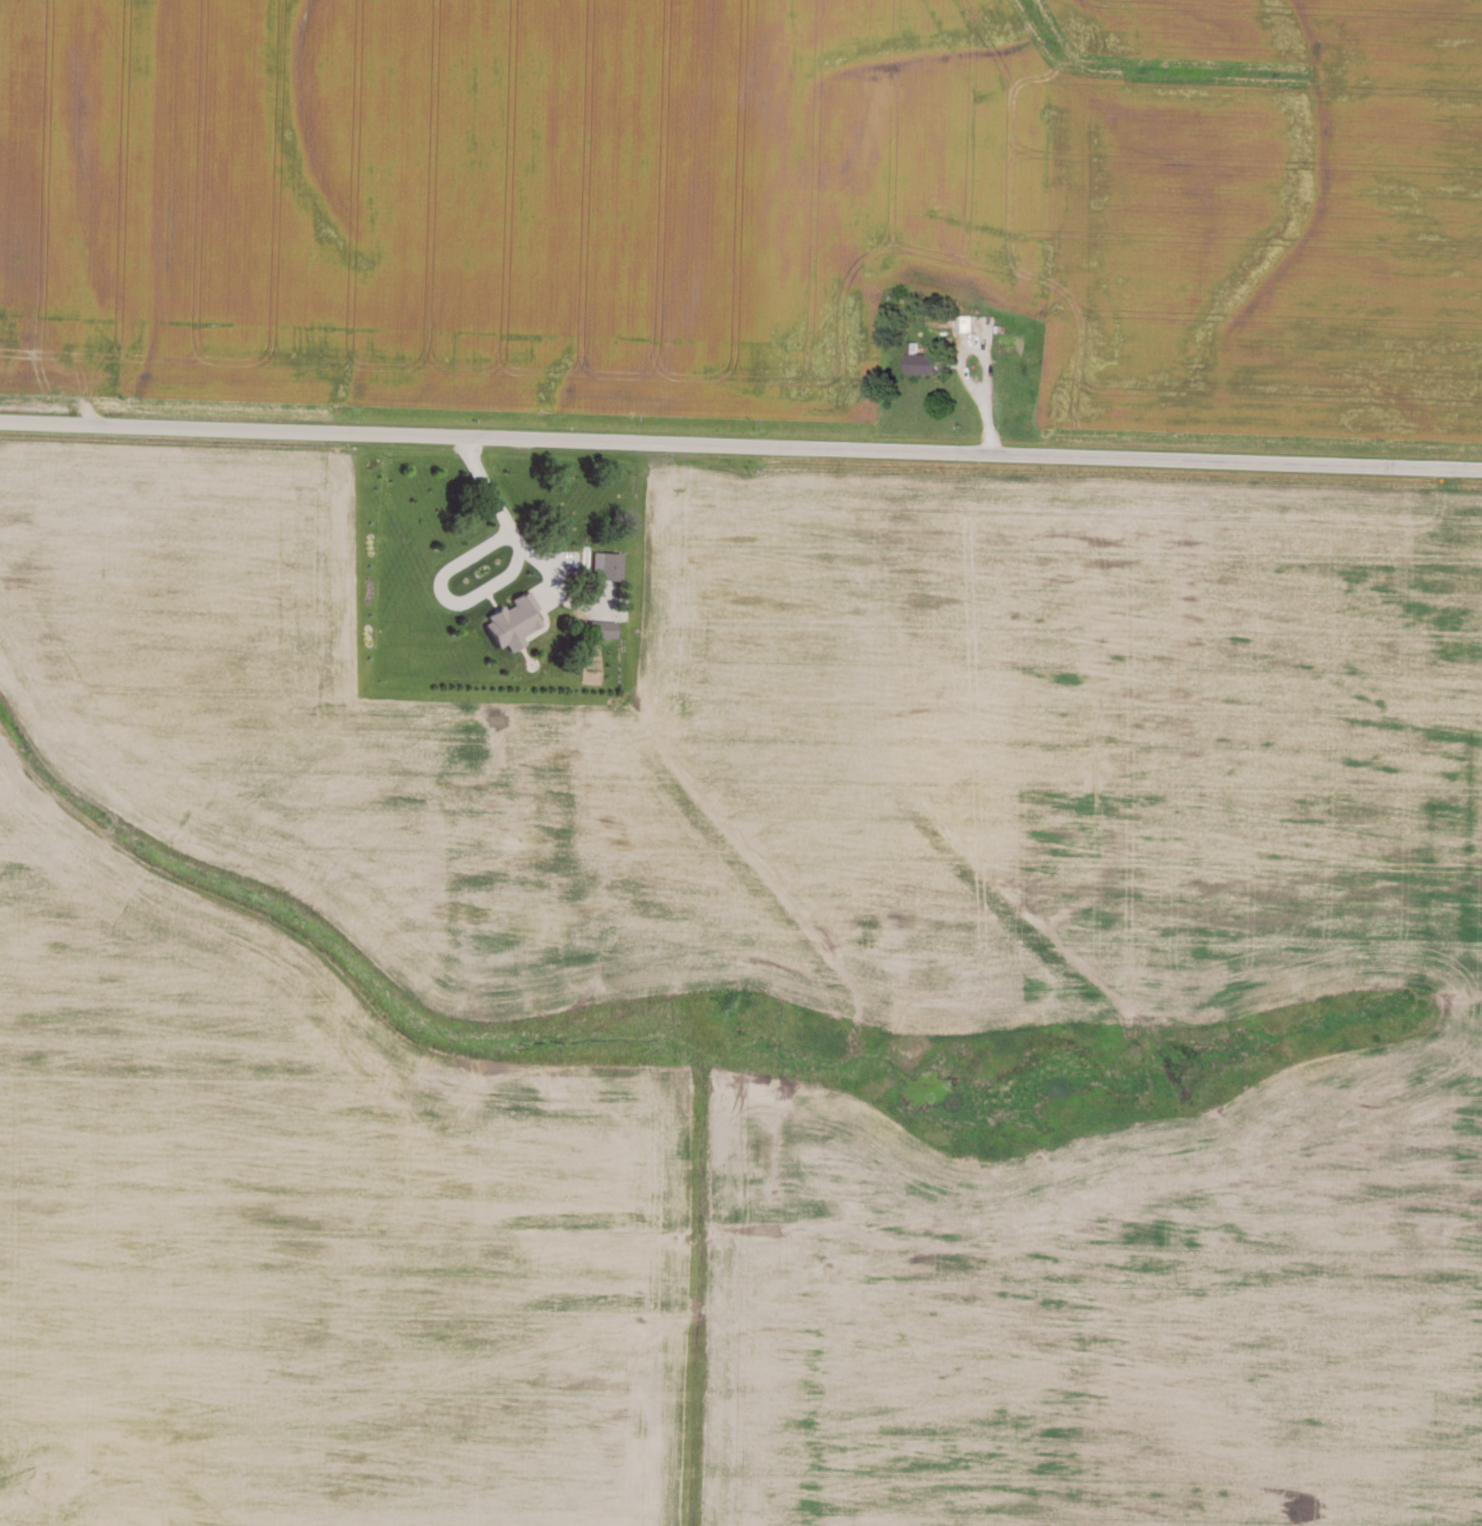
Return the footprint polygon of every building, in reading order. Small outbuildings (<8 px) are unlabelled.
[(956,329),(974,330),(974,314),(957,313),(956,329)] [(942,351),(909,350),(908,371),(942,373),(942,351)] [(621,550),(591,549),(590,576),(619,577),(621,550)] [(495,645),(504,641),(508,648),(524,641),(520,633),(540,623),(533,609),(537,606),(528,587),(509,596),(512,602),(503,607),(502,606),(481,616),(495,645)] [(614,635),(615,618),(590,618),(589,635),(614,635)]
